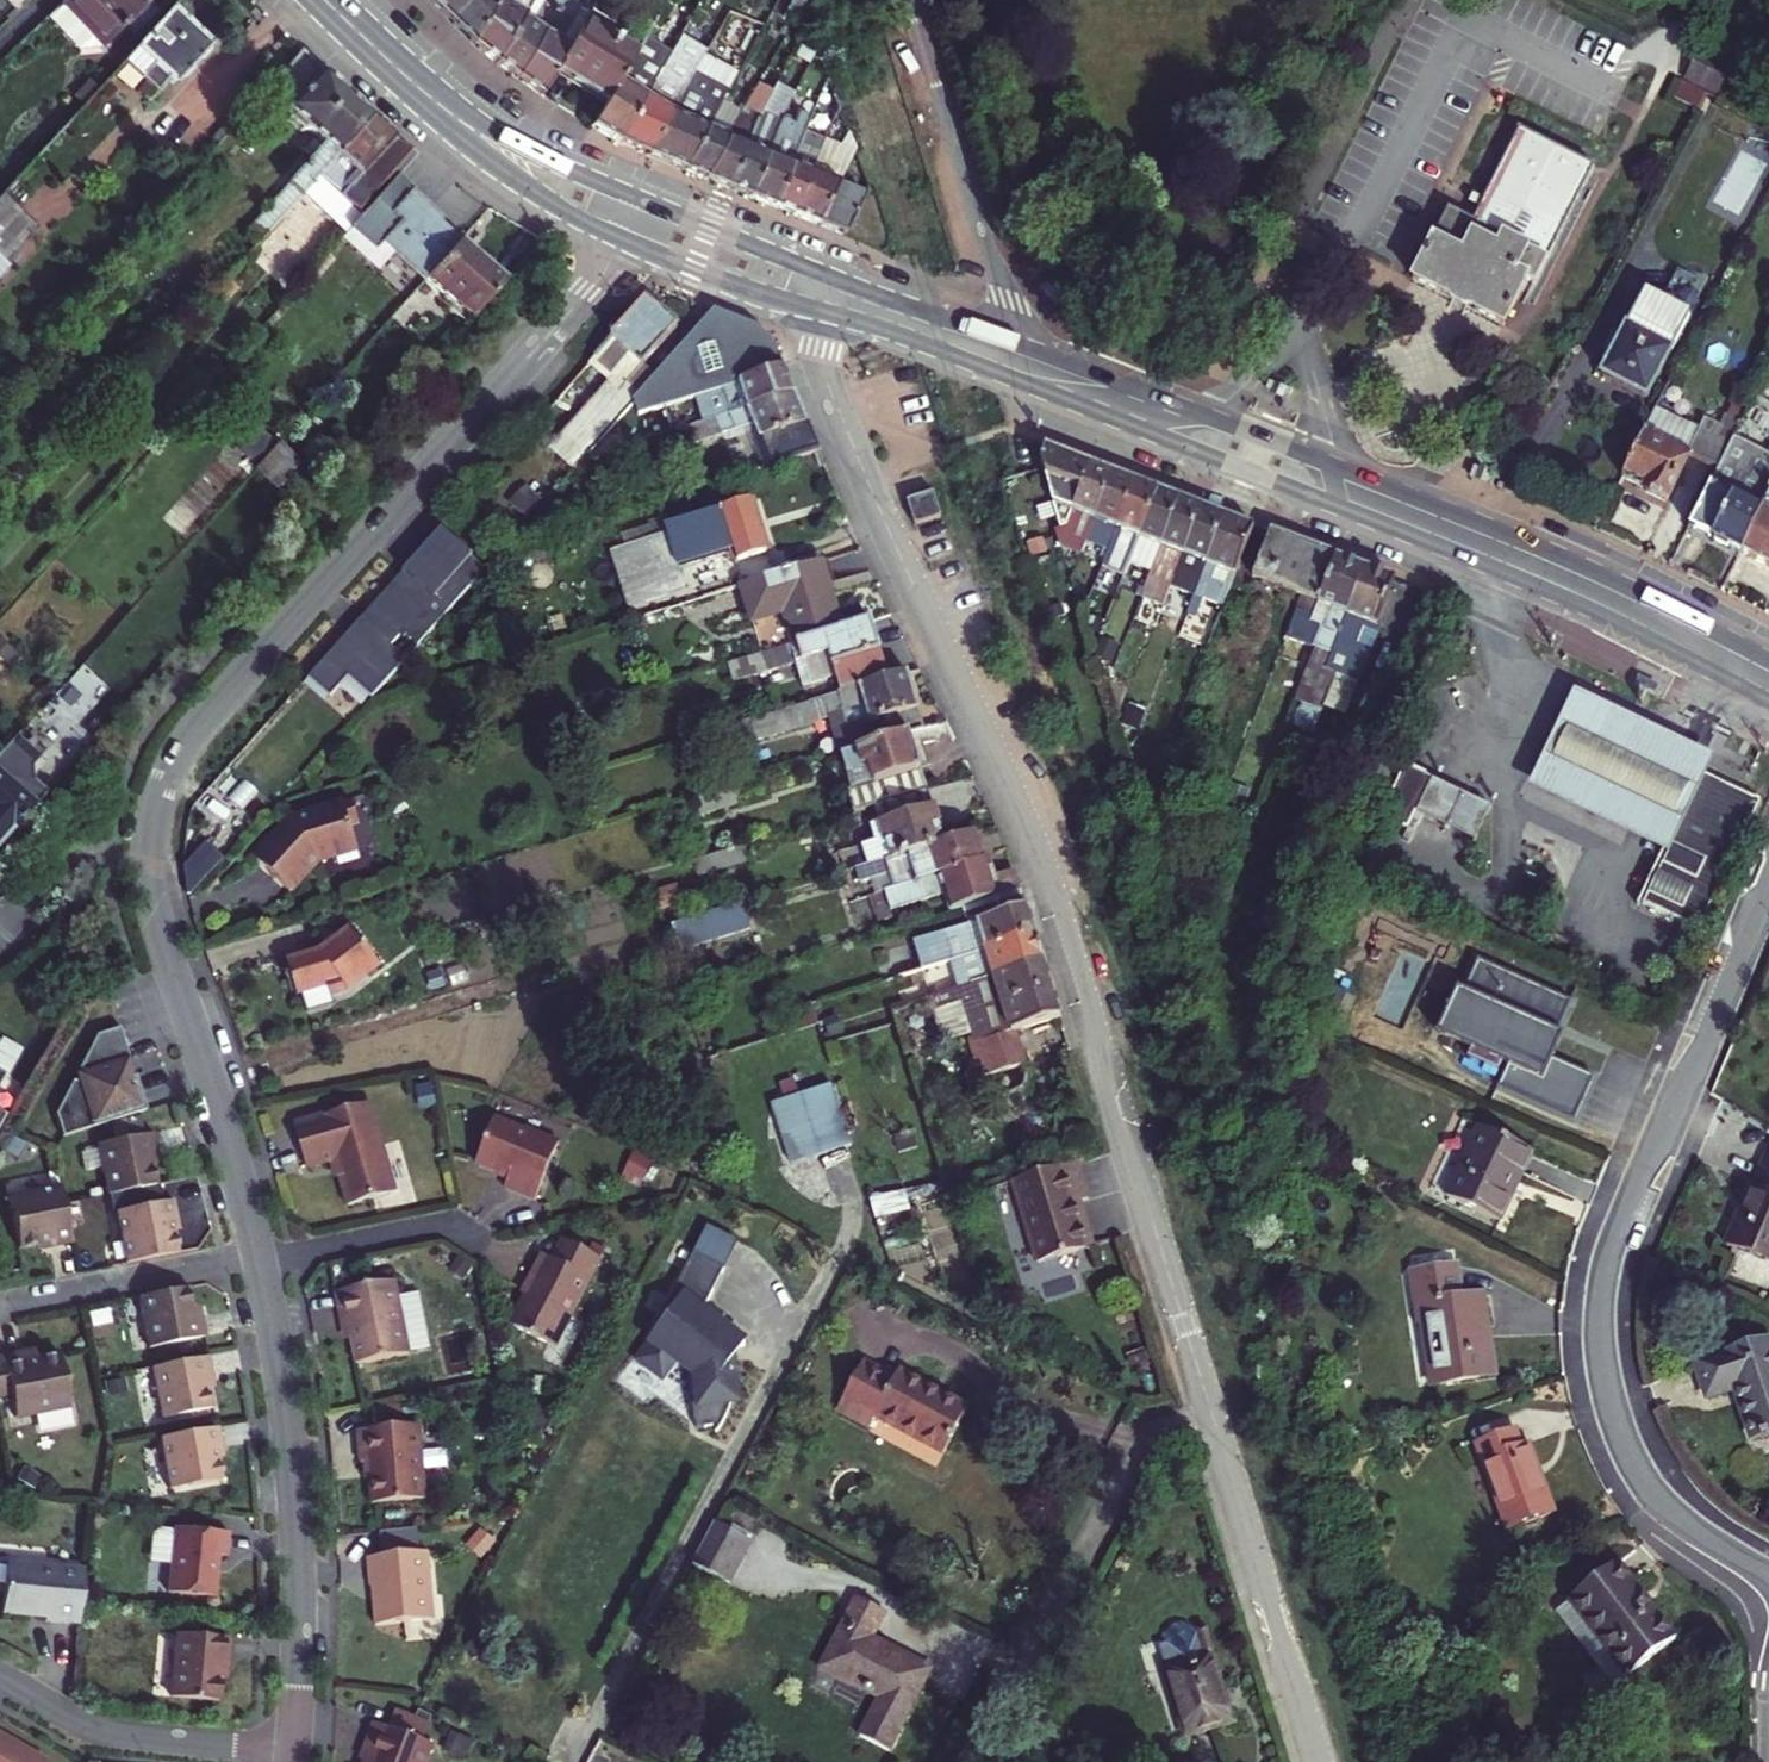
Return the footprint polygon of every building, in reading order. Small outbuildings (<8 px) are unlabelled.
[(32,0),(0,0),(0,7),(9,16),(24,1),(27,5),(32,0)] [(146,0),(66,0),(52,13),(82,45),(87,41),(99,53),(150,4),(146,0)] [(465,44),(492,0),(424,0),(422,3),(465,44)] [(490,65),(517,17),(527,0),(492,0),(465,44),(490,65)] [(490,65),(509,82),(557,0),(537,0),(524,21),(517,17),(490,65)] [(509,82),(532,100),(548,74),(560,53),(548,45),(570,7),(561,0),(557,0),(509,82)] [(548,74),(599,103),(626,58),(636,42),(584,11),(560,53),(548,74)] [(164,20),(103,88),(125,108),(134,98),(145,108),(165,87),(171,92),(204,55),(164,20)] [(583,129),(610,144),(652,73),(655,68),(663,54),(638,39),(636,42),(626,58),(599,103),(583,129)] [(639,156),(672,99),(680,85),(696,57),(670,42),(663,54),(655,68),(652,73),(610,144),(615,147),(639,156)] [(296,58),(257,101),(272,114),(281,115),(294,127),(300,143),(268,180),(283,194),(240,241),(253,253),(365,125),(296,58)] [(1669,91),(1678,97),(1696,64),(1686,59),(1669,91)] [(1704,109),(1721,77),(1709,71),(1696,64),(1678,97),(1704,109)] [(639,156),(677,172),(715,105),(680,85),(672,99),(639,156)] [(750,88),(736,115),(698,181),(717,189),(752,123),(754,118),(764,99),(765,96),(750,88)] [(1691,105),(1677,99),(1667,94),(1659,110),(1683,122),(1691,105)] [(764,99),(754,118),(761,121),(771,102),(764,99)] [(715,105),(677,172),(698,181),(736,115),(715,105)] [(764,209),(790,148),(793,142),(801,122),(790,117),(785,128),(776,124),(775,128),(761,158),(741,199),(764,209)] [(717,189),(741,199),(761,158),(775,128),(761,121),(754,118),(752,123),(717,189)] [(410,163),(365,125),(253,253),(214,298),(223,306),(235,293),(238,297),(304,222),(301,219),(309,210),(317,216),(322,211),(330,202),(356,225),(390,187),(410,163)] [(1592,164),(1516,125),(1469,217),(1451,207),(1414,278),(1503,324),(1516,299),(1526,280),(1531,282),(1592,164)] [(764,209),(785,218),(812,157),(790,148),(764,209)] [(785,218),(807,227),(827,185),(838,162),(835,151),(829,164),(812,157),(785,218)] [(827,185),(807,227),(835,239),(852,197),(827,185)] [(422,285),(450,252),(431,235),(436,229),(390,187),(356,225),(348,234),(344,239),(371,263),(379,255),(417,289),(422,285)] [(33,231),(1,201),(0,202),(0,267),(33,231)] [(330,202),(322,211),(348,234),(356,225),(330,202)] [(468,325),(498,289),(453,248),(450,252),(422,285),(468,325)] [(1526,280),(1516,299),(1512,312),(1531,282),(1526,280)] [(1601,375),(1646,400),(1691,318),(1644,292),(1621,337),(1615,335),(1605,353),(1611,356),(1601,375)] [(669,334),(639,307),(589,364),(604,377),(597,385),(612,398),(669,334)] [(708,316),(629,406),(634,421),(688,405),(695,429),(712,424),(788,401),(768,352),(765,346),(751,334),(742,330),(708,316)] [(582,372),(597,385),(604,377),(589,364),(582,372)] [(762,470),(810,456),(788,401),(712,424),(718,440),(748,431),(762,470)] [(629,406),(611,428),(634,421),(629,406)] [(579,435),(590,446),(612,420),(601,411),(579,435)] [(1638,442),(1620,481),(1644,493),(1642,497),(1662,507),(1686,461),(1717,476),(1732,446),(1739,431),(1722,422),(1715,435),(1699,426),(1694,437),(1652,415),(1638,442)] [(239,449),(256,465),(276,443),(259,427),(239,449)] [(256,465),(254,467),(277,488),(301,461),(278,440),(276,443),(256,465)] [(1768,499),(1768,449),(1763,462),(1732,446),(1717,476),(1690,533),(1740,557),(1768,499)] [(1041,450),(1035,467),(1046,502),(1054,530),(1058,543),(1084,467),(1041,450)] [(1080,545),(1106,476),(1084,467),(1058,543),(1061,550),(1077,556),(1080,545)] [(1080,545),(1102,554),(1129,484),(1106,476),(1080,545)] [(1149,492),(1129,484),(1102,554),(1096,570),(1116,578),(1120,566),(1149,492)] [(1145,575),(1145,574),(1173,501),(1149,492),(1120,566),(1145,575)] [(925,498),(899,507),(906,531),(933,522),(925,498)] [(1740,557),(1768,572),(1768,499),(1740,557)] [(1168,583),(1196,510),(1173,501),(1145,574),(1145,575),(1135,602),(1158,611),(1168,583)] [(680,534),(603,556),(608,569),(602,571),(608,594),(615,592),(622,614),(680,596),(666,552),(678,548),(680,553),(696,549),(722,540),(725,549),(731,567),(762,557),(747,508),(678,529),(680,534)] [(1204,513),(1196,510),(1168,583),(1190,592),(1218,518),(1204,513)] [(1217,608),(1246,529),(1218,518),(1190,592),(1200,596),(1210,573),(1217,575),(1206,604),(1217,608)] [(1058,543),(1054,530),(1051,531),(1056,548),(1061,550),(1058,543)] [(356,636),(351,637),(311,683),(332,701),(350,680),(373,701),(485,573),(442,533),(364,621),(371,628),(360,640),(356,636)] [(1328,561),(1261,535),(1243,582),(1310,606),(1328,561)] [(722,540),(696,549),(699,557),(725,549),(722,540)] [(1309,652),(1323,658),(1357,571),(1328,561),(1310,606),(1306,616),(1303,625),(1294,646),(1306,651),(1309,652)] [(829,600),(819,567),(740,591),(748,614),(765,609),(768,622),(786,616),(797,648),(843,634),(832,599),(829,600)] [(1323,658),(1309,652),(1292,699),(1338,719),(1373,628),(1369,627),(1387,583),(1357,571),(1323,658)] [(765,609),(748,614),(752,627),(768,622),(765,609)] [(1288,610),(1275,648),(1304,658),(1306,651),(1294,646),(1303,625),(1306,616),(1288,610)] [(888,681),(872,625),(843,634),(797,648),(772,656),(775,667),(808,656),(810,663),(836,654),(848,694),(888,681)] [(863,731),(868,748),(904,736),(919,731),(902,677),(888,681),(848,694),(832,699),(835,709),(829,710),(832,719),(838,717),(844,736),(863,731)] [(1666,852),(1705,774),(1714,755),(1578,688),(1530,785),(1666,852)] [(802,709),(773,718),(780,740),(809,731),(802,709)] [(875,809),(891,804),(923,793),(904,736),(868,748),(850,754),(855,773),(864,771),(875,809)] [(0,768),(0,862),(51,803),(37,791),(36,777),(48,763),(23,742),(0,768)] [(1380,815),(1406,828),(1431,777),(1405,765),(1380,815)] [(1697,926),(1759,801),(1705,774),(1666,852),(1642,899),(1697,926)] [(1476,839),(1492,806),(1435,779),(1419,812),(1476,839)] [(698,810),(734,804),(731,789),(696,795),(698,810)] [(867,830),(878,865),(941,846),(923,793),(891,804),(896,821),(867,830)] [(290,890),(319,860),(358,847),(351,824),(359,822),(352,799),(315,811),(315,814),(293,820),(278,838),(274,834),(258,852),(262,856),(258,859),(290,890)] [(941,899),(946,916),(985,903),(1012,896),(1004,875),(988,880),(983,863),(978,864),(969,837),(941,846),(878,865),(852,873),(856,885),(885,876),(884,871),(888,870),(890,875),(931,865),(935,878),(866,899),(875,927),(891,923),(889,917),(941,899)] [(185,866),(189,895),(192,894),(224,858),(206,842),(185,866)] [(739,852),(690,867),(694,879),(743,863),(739,852)] [(958,961),(983,953),(1031,937),(1021,903),(1017,894),(1012,896),(985,903),(946,916),(951,933),(911,945),(914,954),(886,962),(892,983),(912,976),(947,965),(958,961)] [(671,921),(680,949),(748,927),(739,899),(671,921)] [(380,963),(352,926),(319,950),(287,960),(297,992),(328,983),(331,993),(346,989),(380,963)] [(991,981),(1040,965),(1031,937),(983,953),(991,981)] [(1468,1056),(1504,1072),(1507,1064),(1542,1079),(1552,1057),(1562,1034),(1557,1032),(1571,1000),(1477,958),(1463,990),(1452,1016),(1480,1028),(1471,1047),(1468,1056)] [(947,965),(953,983),(955,993),(966,990),(958,961),(947,965)] [(912,976),(917,994),(953,983),(947,965),(912,976)] [(1040,965),(991,981),(966,990),(955,993),(927,1003),(942,1047),(970,1038),(981,1072),(967,1077),(974,1099),(988,1095),(984,1081),(1022,1069),(1012,1036),(1053,1023),(1052,1020),(1058,1019),(1040,965)] [(1437,1032),(1471,1047),(1480,1028),(1452,1016),(1463,990),(1457,988),(1437,1032)] [(54,1115),(62,1137),(145,1111),(118,1028),(95,1035),(54,1115)] [(1507,1064),(1504,1072),(1498,1087),(1574,1120),(1594,1076),(1552,1057),(1542,1079),(1507,1064)] [(833,1091),(775,1109),(794,1169),(851,1151),(833,1091)] [(370,1103),(294,1125),(307,1169),(330,1162),(336,1160),(341,1177),(350,1206),(396,1193),(370,1103)] [(523,1133),(493,1121),(476,1164),(509,1178),(505,1189),(535,1201),(558,1145),(524,1131),(523,1133)] [(1446,1197),(1479,1129),(1463,1121),(1430,1189),(1446,1197)] [(1498,1222),(1531,1154),(1479,1129),(1446,1197),(1498,1222)] [(152,1155),(157,1154),(153,1133),(97,1144),(106,1195),(158,1185),(154,1167),(152,1155)] [(652,1162),(633,1153),(623,1177),(642,1185),(652,1162)] [(1760,1157),(1726,1244),(1768,1262),(1768,1161),(1760,1157)] [(336,1160),(330,1162),(335,1179),(341,1177),(336,1160)] [(1085,1205),(1073,1170),(1011,1190),(1037,1270),(1090,1253),(1075,1208),(1085,1205)] [(17,1249),(36,1245),(49,1243),(50,1249),(70,1245),(59,1186),(7,1197),(17,1249)] [(115,1212),(125,1264),(178,1253),(174,1235),(171,1222),(177,1221),(173,1200),(115,1212)] [(171,1222),(174,1235),(179,1234),(177,1221),(171,1222)] [(599,1259),(562,1241),(552,1261),(542,1255),(532,1276),(535,1277),(510,1327),(554,1349),(599,1259)] [(49,1243),(36,1245),(37,1251),(50,1249),(49,1243)] [(684,1249),(682,1259),(630,1349),(639,1356),(631,1366),(654,1386),(667,1373),(683,1383),(687,1411),(730,1411),(728,1364),(744,1349),(703,1316),(723,1273),(684,1249)] [(1414,1272),(1421,1320),(1433,1318),(1444,1381),(1492,1374),(1485,1327),(1488,1326),(1483,1293),(1463,1297),(1458,1265),(1414,1272)] [(358,1365),(410,1355),(410,1354),(399,1297),(396,1282),(337,1293),(344,1327),(350,1326),(353,1340),(358,1365)] [(205,1337),(200,1317),(195,1318),(192,1306),(189,1288),(138,1298),(148,1348),(205,1337)] [(399,1297),(410,1354),(430,1350),(419,1294),(399,1297)] [(1433,1318),(1421,1320),(1432,1383),(1444,1381),(1433,1318)] [(350,1326),(344,1327),(347,1341),(353,1340),(350,1326)] [(1702,1366),(1710,1390),(1731,1383),(1750,1441),(1768,1435),(1768,1344),(1702,1366)] [(34,1349),(22,1352),(24,1361),(36,1358),(34,1349)] [(36,1358),(24,1361),(22,1352),(0,1356),(0,1399),(10,1397),(14,1418),(69,1407),(58,1354),(36,1358)] [(212,1409),(209,1391),(206,1378),(212,1377),(207,1357),(151,1368),(161,1419),(212,1409)] [(905,1375),(871,1357),(845,1404),(878,1421),(881,1415),(950,1452),(976,1405),(908,1369),(905,1375)] [(214,1390),(212,1377),(206,1378),(209,1391),(214,1390)] [(419,1427),(358,1432),(361,1466),(368,1465),(372,1506),(425,1501),(419,1427)] [(221,1480),(218,1462),(216,1449),(221,1448),(217,1428),(159,1438),(168,1490),(221,1480)] [(1513,1431),(1474,1445),(1481,1464),(1490,1461),(1501,1491),(1497,1492),(1510,1529),(1556,1512),(1531,1444),(1520,1448),(1513,1431)] [(757,1540),(719,1520),(697,1562),(734,1582),(757,1540)] [(170,1565),(167,1593),(215,1597),(218,1557),(226,1558),(228,1533),(173,1528),(173,1531),(170,1565)] [(170,1565),(173,1531),(158,1530),(151,1535),(148,1563),(170,1565)] [(495,1543),(480,1530),(467,1545),(482,1558),(495,1543)] [(381,1534),(383,1557),(421,1554),(419,1531),(381,1534)] [(368,1559),(370,1588),(374,1588),(377,1626),(432,1621),(425,1554),(421,1554),(383,1557),(368,1559)] [(1628,1676),(1677,1638),(1618,1563),(1569,1601),(1628,1676)] [(78,1625),(83,1571),(6,1564),(1,1614),(44,1619),(44,1622),(78,1625)] [(885,1754),(931,1668),(876,1637),(890,1612),(860,1596),(821,1669),(879,1699),(857,1739),(885,1754)] [(1170,1653),(1196,1742),(1241,1728),(1215,1639),(1207,1642),(1201,1635),(1191,1633),(1183,1636),(1177,1642),(1175,1651),(1170,1653)] [(228,1639),(176,1634),(170,1697),(218,1702),(222,1658),(226,1658),(228,1639)] [(387,1728),(426,1742),(435,1718),(418,1711),(415,1719),(394,1711),(387,1728)] [(426,1742),(387,1728),(374,1723),(359,1760),(364,1761),(425,1761),(431,1745),(426,1742)] [(46,1761),(0,1735),(0,1761),(45,1761),(46,1761)]
